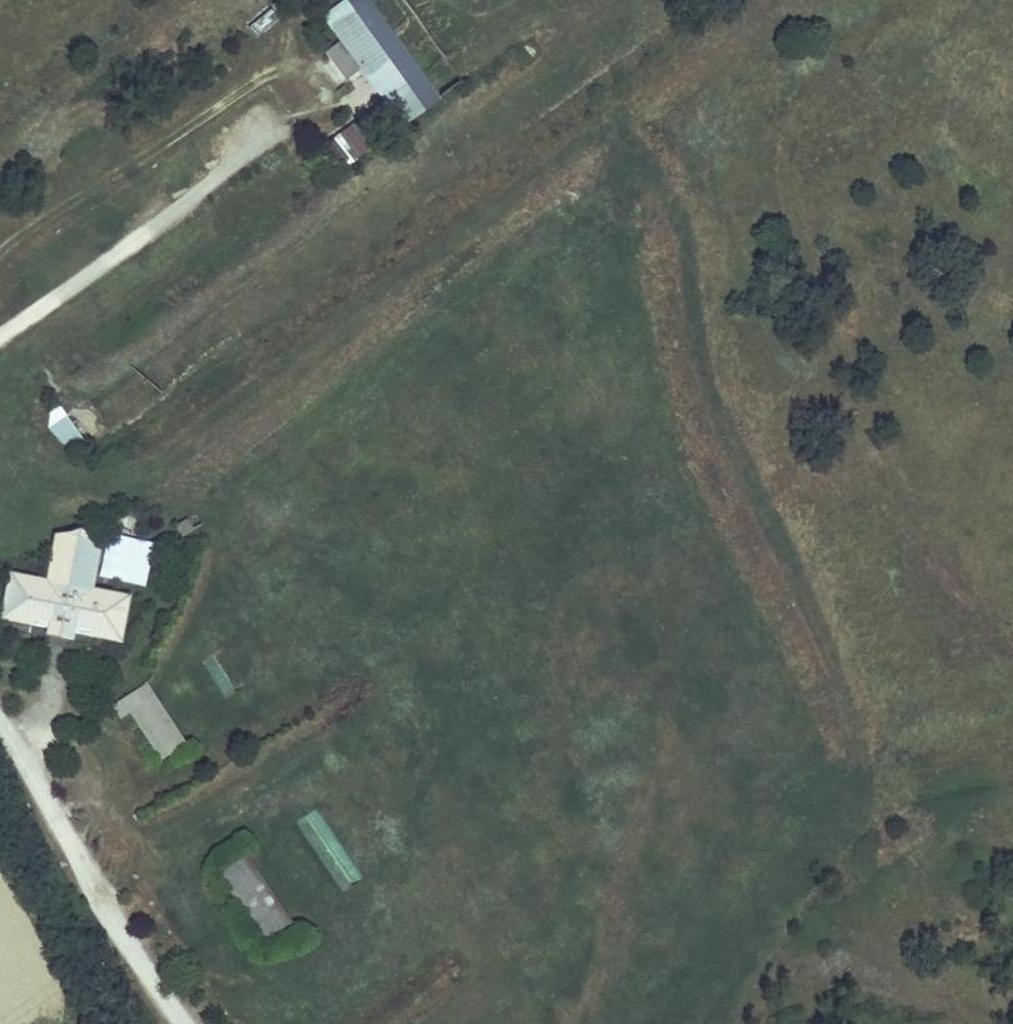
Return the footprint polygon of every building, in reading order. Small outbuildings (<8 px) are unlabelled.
[(343,0),(336,0),(319,13),(380,95),(401,78),(343,0)] [(259,38),(280,17),(268,6),(248,27),(259,38)] [(367,125),(331,139),(341,164),(377,150),(367,125)] [(73,457),(90,444),(60,406),(43,420),(73,457)] [(192,527),(187,517),(174,525),(181,534),(192,527)] [(67,532),(54,534),(46,584),(45,590),(11,584),(10,592),(5,597),(9,602),(7,610),(48,617),(51,621),(53,623),(57,626),(60,628),(66,629),(68,629),(71,629),(73,629),(76,627),(81,624),(118,630),(119,624),(126,620),(121,614),(123,602),(90,598),(92,591),(99,542),(87,535),(77,527),(67,532)] [(153,541),(108,532),(99,576),(144,586),(153,541)] [(48,617),(7,610),(9,602),(5,597),(10,592),(11,584),(45,590),(46,584),(4,577),(3,586),(0,588),(0,616),(47,624),(48,617)] [(90,598),(123,602),(121,614),(126,620),(119,624),(118,630),(81,624),(80,631),(125,639),(128,629),(134,622),(131,612),(133,599),(92,591),(90,598)] [(47,624),(45,633),(78,639),(80,631),(81,624),(76,627),(73,629),(71,629),(68,629),(66,629),(60,628),(57,626),(53,623),(51,621),(48,617),(47,624)] [(212,655),(200,662),(222,697),(235,690),(212,655)] [(145,683),(111,706),(120,720),(129,714),(160,762),(186,745),(145,683)] [(289,924),(243,857),(220,873),(265,940),(289,924)]
